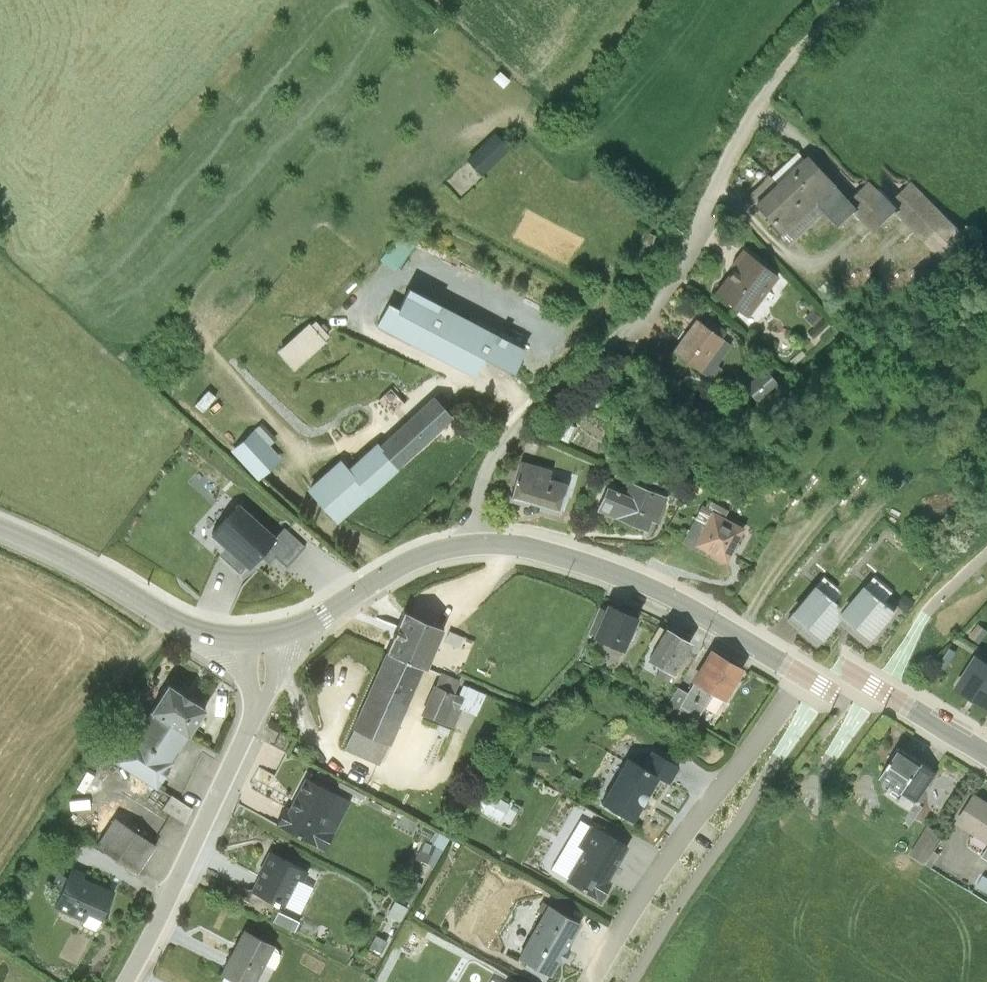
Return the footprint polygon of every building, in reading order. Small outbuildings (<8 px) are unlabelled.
[(803,210),(832,241),(839,236),(860,258),(880,239),(830,185),(803,210)] [(832,241),(803,210),(776,236),(805,267),(832,241)] [(404,288),(422,297),(436,270),(418,261),(404,288)] [(738,325),(771,350),(801,311),(764,282),(753,296),(758,299),(738,325)] [(489,413),(499,393),(527,408),(541,383),(421,319),(409,343),(402,340),(391,361),(489,413)] [(694,385),(732,412),(756,380),(717,352),(694,385)] [(327,525),(355,557),(470,456),(451,435),(367,510),(357,499),(327,525)] [(271,467),(248,489),(273,516),(297,494),(271,467)] [(542,499),(532,536),(581,550),(588,523),(569,517),(571,507),(542,499)] [(630,525),(619,550),(671,571),(675,561),(680,563),(691,536),(653,521),(648,532),(630,525)] [(256,542),(227,573),(243,588),(235,597),(255,615),(292,576),(256,542)] [(769,569),(727,545),(707,580),(751,604),(769,569)] [(851,622),(844,631),(862,646),(869,636),(851,622)] [(882,637),(873,649),(884,658),(893,646),(882,637)] [(616,681),(648,697),(663,661),(631,647),(616,681)] [(424,654),(405,696),(442,713),(462,671),(424,654)] [(671,704),(697,719),(717,689),(691,672),(671,704)] [(442,713),(405,696),(371,771),(376,773),(407,786),(411,788),(442,713)] [(460,715),(441,757),(474,772),(480,758),(485,742),(474,736),(479,723),(460,715)] [(130,807),(174,833),(190,806),(188,803),(224,753),(184,728),(130,807)] [(309,783),(298,777),(292,789),(303,795),(309,783)] [(322,821),(297,871),(343,897),(370,847),(322,821)] [(953,843),(933,874),(984,906),(986,902),(986,865),(953,843)] [(129,863),(109,891),(153,919),(172,892),(129,863)] [(276,921),(267,938),(301,955),(315,926),(321,929),(326,918),(285,897),(274,920),(276,921)] [(85,918),(67,957),(112,977),(130,938),(85,918)] [(313,973),(317,965),(300,957),(296,965),(313,973)]
